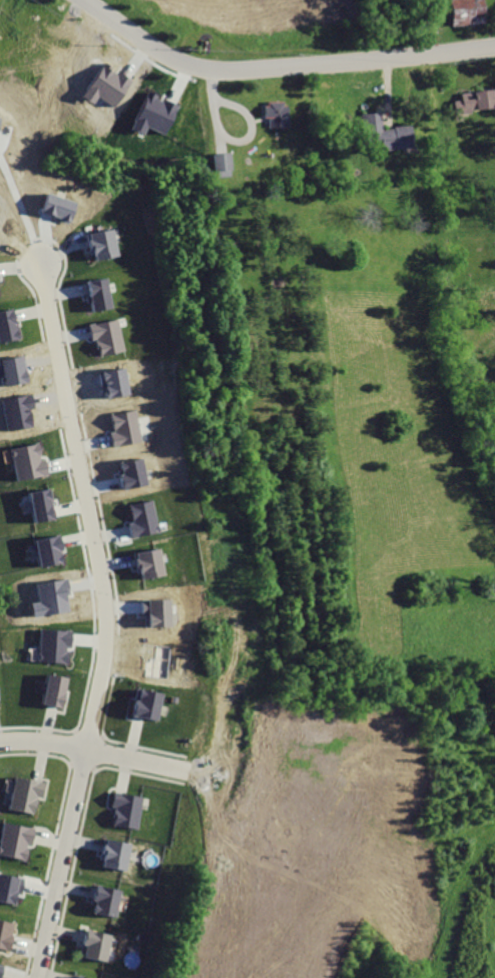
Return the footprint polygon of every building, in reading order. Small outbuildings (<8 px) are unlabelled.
[(449,24),(482,22),(480,0),(447,0),(449,24)] [(493,88),(461,92),(462,99),(454,100),(455,113),(494,108),(494,105),(493,88)] [(146,91),(130,127),(142,132),(145,125),(161,133),(174,104),(163,99),(161,102),(155,99),(156,95),(146,91)] [(285,126),(284,101),(263,101),(263,117),(266,117),(266,127),(285,126)] [(411,126),(381,127),(380,112),(360,113),(362,146),(379,145),(379,149),(412,148),(411,126)] [(214,177),(231,175),(228,152),(211,154),(214,177)] [(47,194),(40,211),(69,222),(75,204),(47,194)] [(87,233),(91,254),(94,253),(95,259),(118,255),(113,228),(87,233)] [(89,281),(94,312),(114,308),(109,277),(89,281)] [(16,337),(11,308),(0,310),(0,340),(16,337)] [(90,324),(93,339),(98,338),(102,356),(127,351),(120,318),(90,324)] [(113,415),(115,428),(119,428),(120,431),(111,432),(114,446),(142,440),(135,410),(113,415)] [(11,449),(16,480),(48,474),(45,458),(40,459),(38,444),(11,449)] [(118,462),(123,489),(147,485),(142,457),(118,462)] [(27,491),(32,522),(55,518),(54,512),(57,511),(55,500),(51,501),(48,487),(27,491)] [(129,505),(133,522),(129,523),(133,538),(163,531),(155,499),(129,505)] [(33,539),(38,566),(60,562),(58,550),(61,550),(58,534),(33,539)] [(135,551),(139,574),(141,573),(142,579),(165,575),(160,547),(135,551)] [(140,598),(141,612),(147,612),(148,626),(171,625),(170,597),(140,598)] [(39,629),(37,660),(64,662),(65,647),(70,647),(71,631),(39,629)] [(46,663),(39,694),(61,700),(69,669),(46,663)] [(139,679),(132,710),(162,717),(169,685),(139,679)] [(15,767),(9,800),(37,804),(40,788),(43,789),(46,773),(15,767)] [(113,780),(109,796),(116,798),(112,814),(136,820),(144,787),(113,780)] [(0,832),(0,856),(24,860),(27,843),(31,844),(34,827),(2,821),(0,832)] [(105,829),(98,857),(124,863),(131,835),(105,829)] [(16,905),(18,893),(15,892),(16,889),(21,891),(24,879),(0,874),(0,902),(16,905)] [(94,874),(90,890),(94,891),(91,902),(114,909),(121,881),(94,874)] [(2,942),(7,927),(12,928),(16,916),(0,911),(0,941),(2,942)] [(11,923),(0,920),(0,949),(8,951),(12,935),(8,934),(11,923)] [(85,920),(82,933),(87,934),(84,947),(103,951),(109,926),(85,920)] [(73,977),(100,977),(101,974),(77,967),(73,977)]
